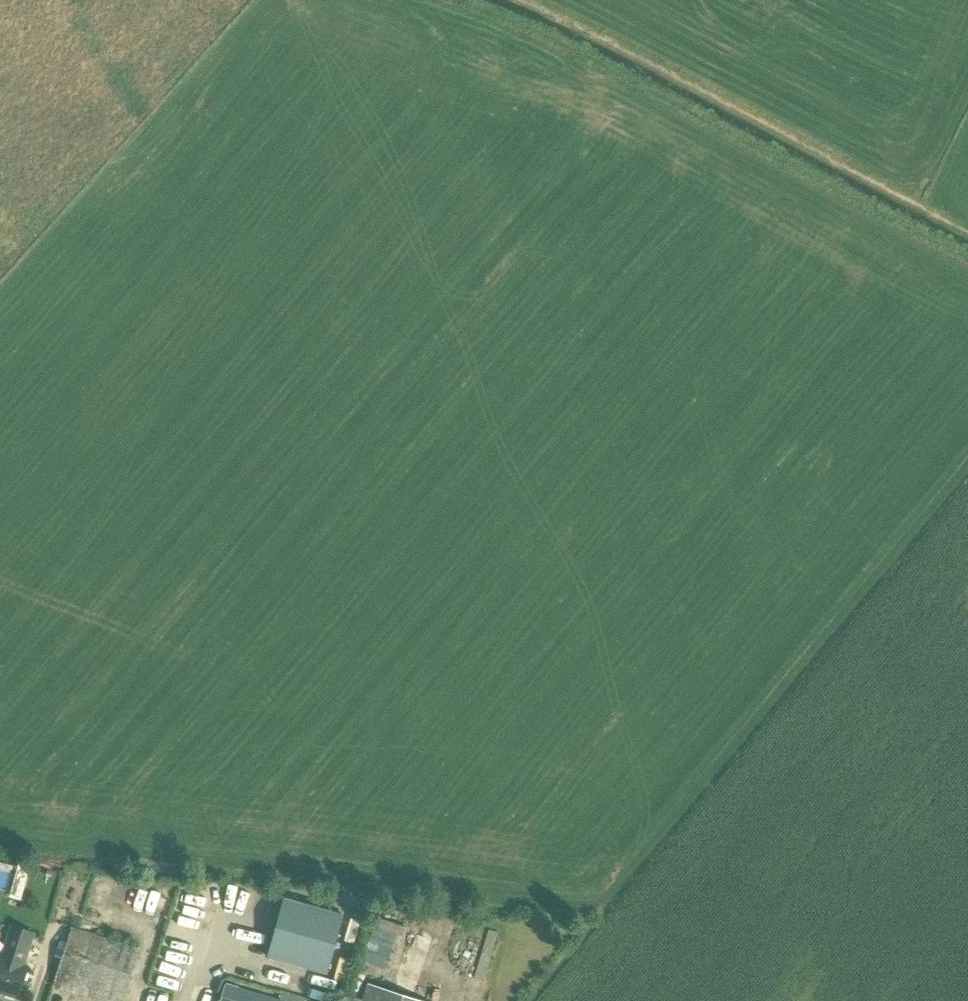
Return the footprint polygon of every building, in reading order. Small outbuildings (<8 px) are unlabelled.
[(21,901),(31,864),(20,861),(10,898),(21,901)] [(343,914),(284,898),(267,957),(327,974),(343,914)] [(35,933),(13,926),(3,958),(0,957),(0,991),(19,997),(29,967),(24,966),(35,933)] [(140,949),(73,927),(54,986),(101,1000),(123,1000),(140,949)] [(455,974),(471,979),(485,939),(470,934),(455,974)] [(421,957),(434,960),(437,940),(424,938),(421,957)] [(225,984),(220,1000),(286,1000),(225,984)] [(369,984),(364,1000),(421,1000),(369,984)]
